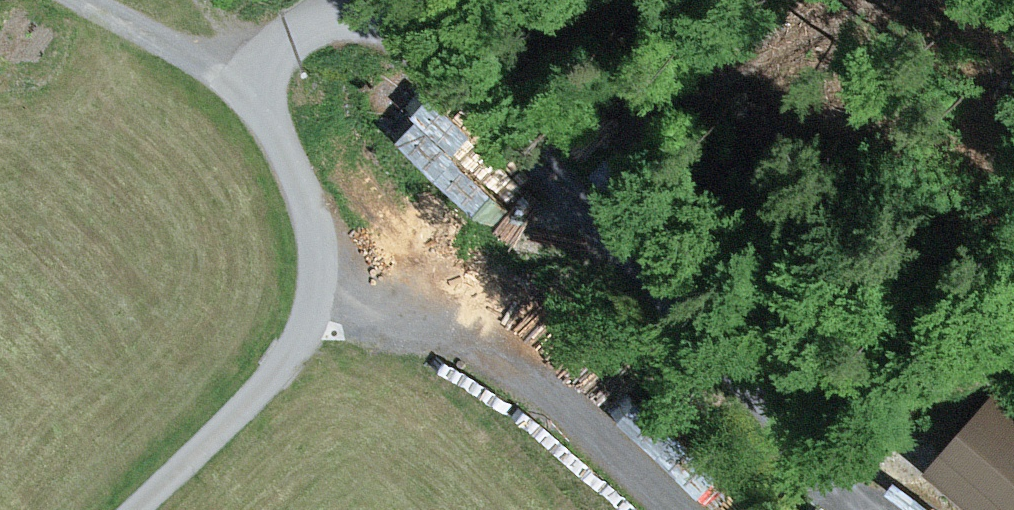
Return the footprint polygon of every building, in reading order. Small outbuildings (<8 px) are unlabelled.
[(441,89),(399,128),(489,223),(530,184),(441,89)] [(997,393),(929,471),(974,509),(1013,509),(1013,408),(997,393)]
